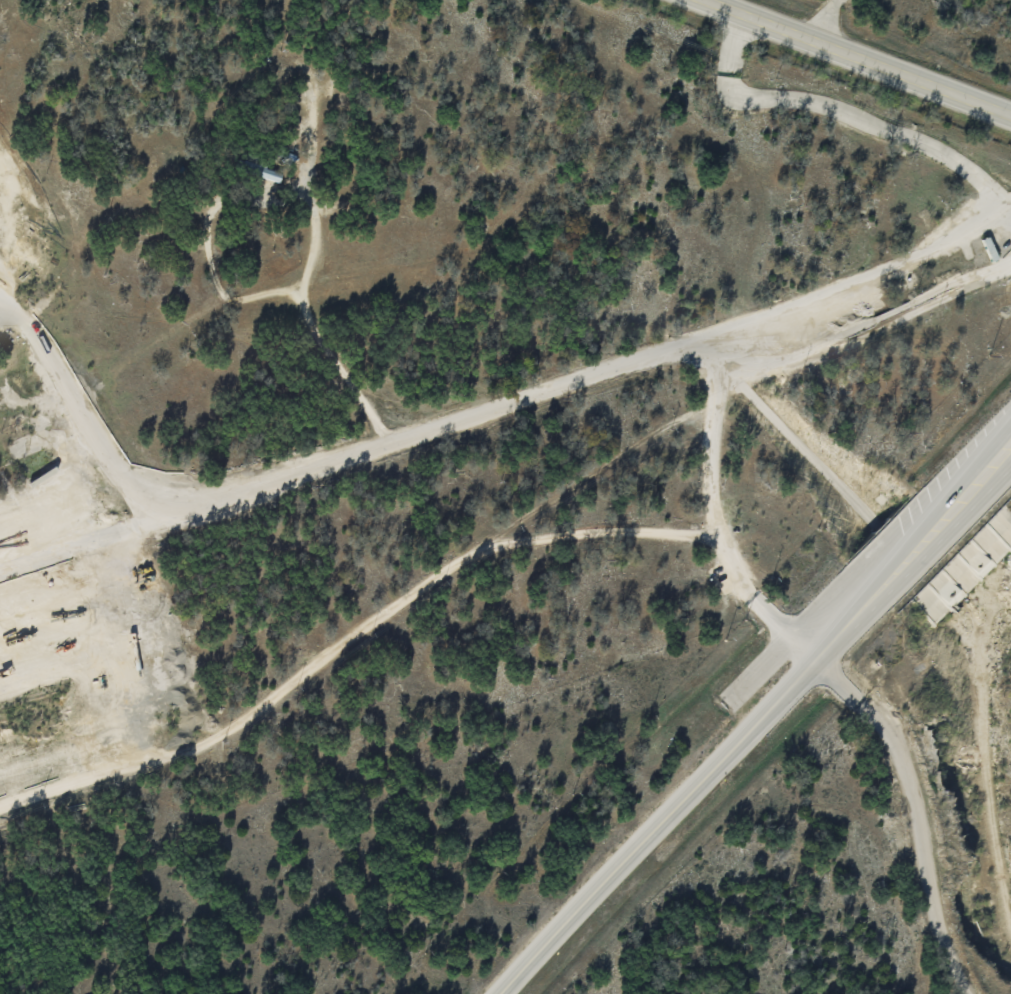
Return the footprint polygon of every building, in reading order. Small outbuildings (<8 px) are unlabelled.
[(239,170),(279,182),(282,171),(243,160),(239,170)]
